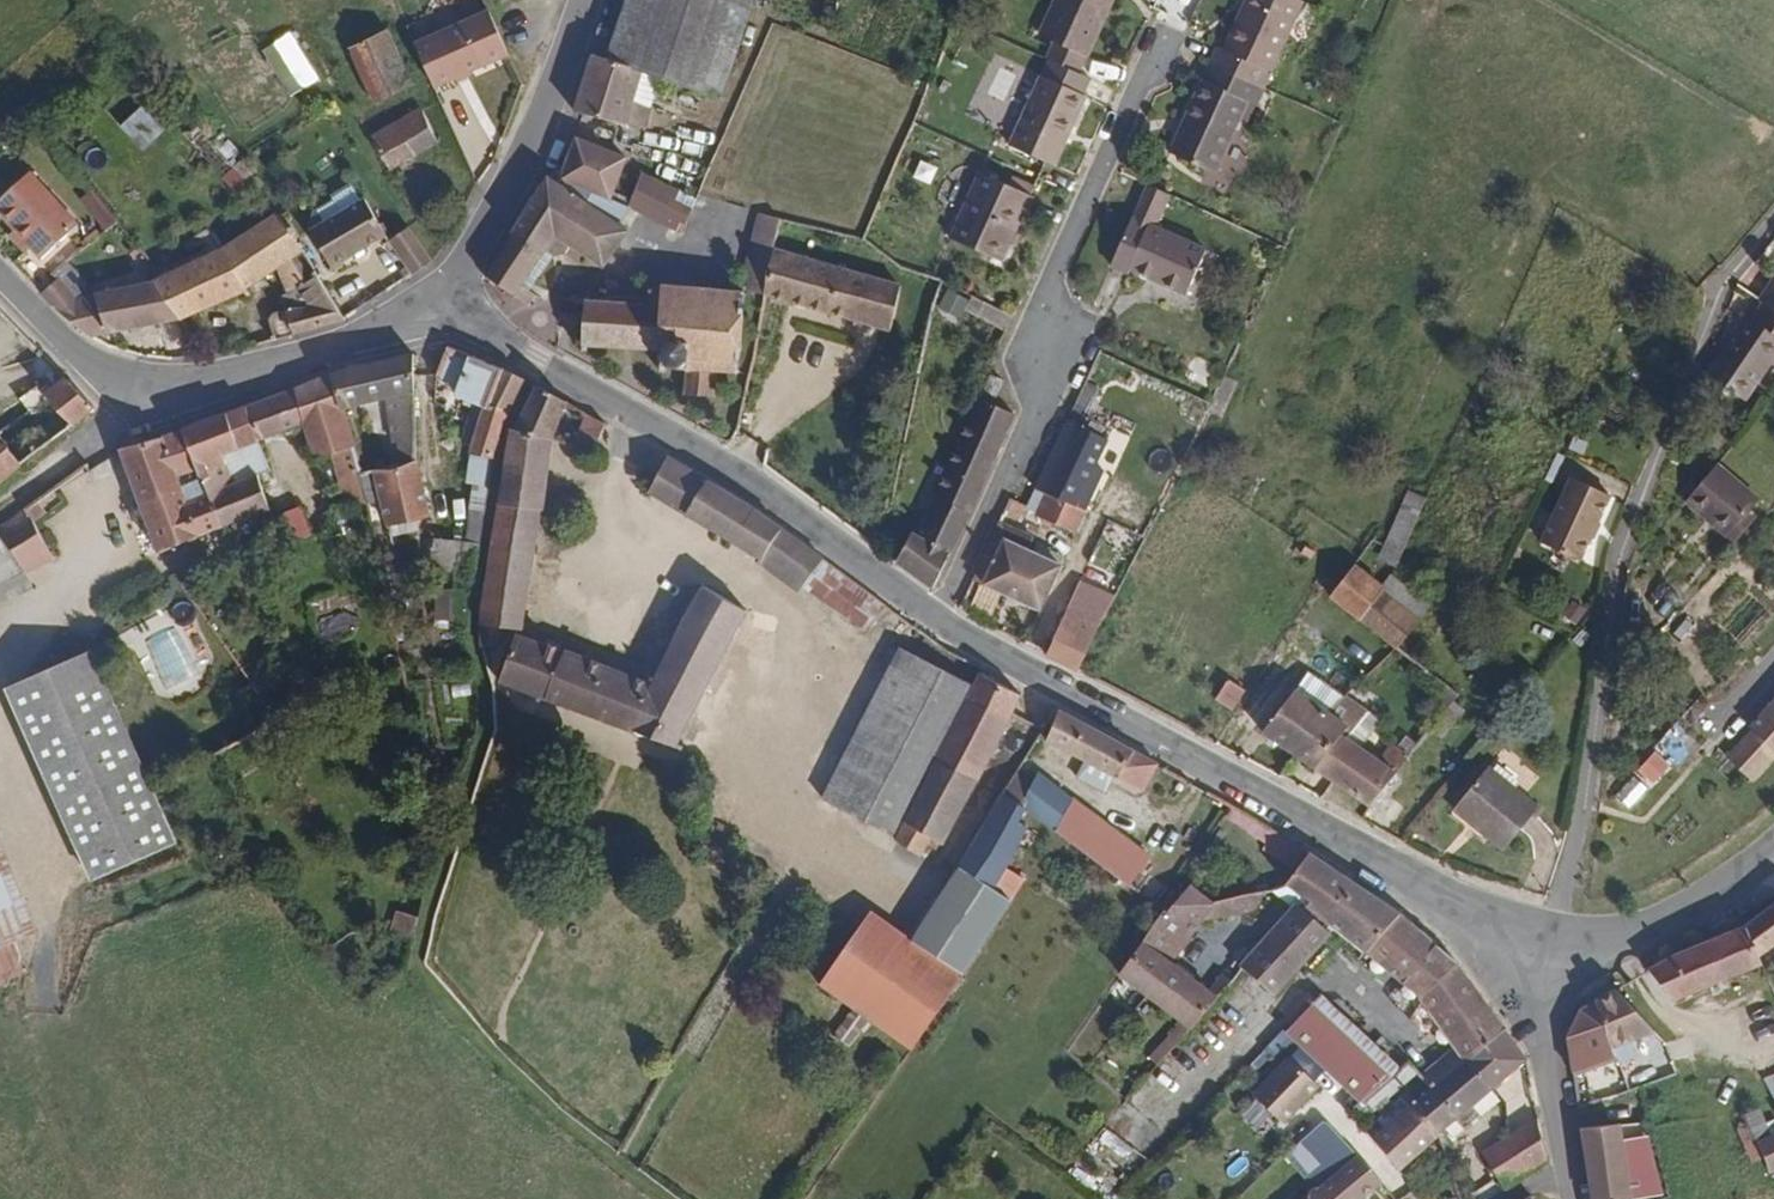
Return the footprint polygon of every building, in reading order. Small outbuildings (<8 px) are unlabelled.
[(600,59),(641,73),(645,75),(660,35),(696,47),(709,12),(691,7),(694,0),(622,0),(600,59)] [(756,0),(694,0),(691,7),(709,12),(696,47),(660,35),(645,75),(718,101),(756,0)] [(1111,0),(1051,0),(1043,16),(1056,23),(1047,41),(1083,58),(1111,0)] [(1309,0),(1252,0),(1233,40),(1225,37),(1217,53),(1272,79),(1309,0)] [(504,71),(484,28),(411,63),(430,106),(504,71)] [(292,30),(261,47),(287,95),(317,78),(292,30)] [(399,88),(374,33),(342,49),(370,101),(399,88)] [(1219,165),(1252,94),(1262,99),(1272,79),(1217,53),(1174,144),(1219,165)] [(619,128),(641,73),(600,59),(592,56),(570,113),(619,128)] [(1056,152),(1090,81),(1054,64),(1021,135),(1056,152)] [(378,168),(425,145),(411,115),(361,140),(378,168)] [(604,200),(624,154),(572,135),(555,179),(580,190),(604,200)] [(1056,163),(1075,173),(1089,146),(1070,136),(1056,163)] [(1000,248),(1023,199),(1026,201),(1035,182),(989,160),(957,227),(1000,248)] [(25,174),(0,199),(0,224),(24,250),(7,268),(36,299),(53,282),(49,277),(78,252),(64,237),(74,227),(25,174)] [(575,199),(554,183),(544,175),(477,273),(506,295),(513,284),(518,277),(547,234),(565,248),(595,270),(621,234),(575,199)] [(652,220),(668,185),(644,175),(628,210),(652,220)] [(1208,245),(1162,222),(1179,190),(1153,177),(1113,255),(1130,263),(1133,258),(1187,286),(1208,245)] [(580,190),(555,179),(554,183),(575,199),(580,190)] [(687,208),(693,196),(668,185),(652,220),(677,231),(687,208)] [(698,212),(703,200),(693,196),(687,208),(698,212)] [(309,220),(326,261),(384,237),(368,197),(309,220)] [(781,241),(791,208),(770,200),(749,255),(758,258),(774,264),(781,241)] [(232,287),(280,261),(305,313),(277,319),(282,341),(340,326),(278,208),(156,279),(145,283),(155,322),(232,287)] [(408,273),(430,259),(407,223),(385,238),(408,273)] [(527,293),(523,291),(530,281),(545,258),(560,256),(565,248),(547,234),(518,277),(513,284),(506,295),(520,304),(527,293)] [(881,273),(825,252),(823,256),(814,253),(816,249),(781,241),(774,264),(769,281),(866,316),(881,273)] [(134,262),(124,250),(114,259),(124,270),(134,262)] [(769,281),(774,264),(758,258),(752,275),(769,281)] [(738,336),(738,321),(743,322),(743,313),(740,313),(740,295),(746,295),(746,290),(741,290),(741,284),(734,284),(734,288),(722,287),(722,283),(714,282),(714,287),(689,286),(690,281),(681,280),(681,285),(656,284),(655,295),(634,294),(634,289),(627,288),(627,294),(611,293),(611,288),(603,287),(603,292),(588,292),(588,287),(582,287),(581,291),(577,291),(577,297),(580,297),(579,332),(574,332),(573,339),(578,340),(578,344),(584,344),(585,340),(649,344),(648,365),(681,366),(680,392),(713,392),(713,368),(736,368),(736,360),(735,360),(735,345),(740,345),(740,336),(738,336)] [(1763,299),(1767,302),(1773,306),(1773,280),(1763,299)] [(155,322),(145,283),(70,301),(53,282),(36,299),(59,324),(89,337),(155,322)] [(1773,367),(1773,306),(1767,302),(1755,321),(1749,317),(1706,388),(1746,413),(1773,367)] [(490,460),(494,419),(471,408),(490,365),(442,345),(428,373),(444,390),(442,397),(450,399),(448,406),(458,410),(451,445),(463,448),(462,456),(490,460)] [(413,460),(412,353),(370,359),(332,370),(341,405),(375,397),(376,458),(357,464),(361,478),(375,473),(413,460)] [(991,383),(1000,367),(987,361),(979,377),(991,383)] [(494,419),(518,377),(490,365),(471,408),(494,419)] [(265,471),(255,442),(305,421),(316,450),(351,441),(341,405),(332,370),(252,404),(180,428),(218,529),(265,509),(253,476),(265,471)] [(89,409),(64,383),(0,430),(0,476),(89,409)] [(930,584),(1005,400),(973,384),(898,563),(930,584)] [(547,442),(568,402),(534,387),(507,426),(545,442),(547,442)] [(588,448),(605,421),(587,410),(568,445),(588,448)] [(1085,500),(1074,494),(1105,425),(1068,410),(1019,506),(1072,530),(1085,500)] [(539,514),(545,442),(507,426),(505,430),(498,510),(539,514)] [(218,529),(180,428),(162,434),(203,535),(218,529)] [(203,535),(162,434),(125,446),(121,449),(163,554),(204,537),(203,535)] [(876,592),(739,499),(667,458),(647,494),(860,618),(876,592)] [(434,511),(413,460),(375,473),(396,527),(434,511)] [(1729,534),(1762,495),(1722,461),(1689,499),(1729,534)] [(1585,552),(1617,487),(1577,467),(1545,533),(1585,552)] [(366,498),(362,483),(349,488),(354,502),(366,498)] [(467,534),(482,535),(484,485),(470,484),(467,534)] [(354,502),(349,488),(323,496),(328,511),(354,502)] [(1403,488),(1380,557),(1399,564),(1423,494),(1403,488)] [(25,508),(0,526),(0,530),(20,568),(47,551),(25,508)] [(529,623),(539,514),(498,510),(490,610),(496,639),(511,638),(511,622),(529,623)] [(1024,544),(1028,533),(991,516),(968,574),(1037,607),(1059,560),(1024,544)] [(279,545),(323,528),(319,519),(302,525),(299,517),(272,527),(279,545)] [(0,530),(0,599),(28,583),(20,568),(0,530)] [(480,570),(483,541),(447,539),(445,569),(480,570)] [(1389,576),(1357,561),(1331,597),(1394,651),(1428,608),(1389,576)] [(1087,582),(1075,607),(1103,620),(1115,596),(1087,582)] [(661,685),(575,651),(532,634),(513,677),(688,750),(761,604),(714,584),(661,685)] [(438,587),(437,617),(465,618),(466,588),(438,587)] [(1070,604),(1047,651),(1080,668),(1103,620),(1075,607),(1070,604)] [(883,823),(961,671),(886,631),(805,784),(883,823)] [(177,845),(149,784),(88,650),(2,689),(76,852),(91,884),(177,845)] [(934,829),(1008,682),(967,660),(961,671),(883,823),(881,828),(906,841),(913,827),(926,833),(934,829)] [(1300,684),(1312,668),(1301,661),(1290,678),(1300,684)] [(1293,745),(1323,701),(1340,687),(1312,668),(1300,684),(1290,678),(1259,723),(1293,745)] [(1232,709),(1243,692),(1227,683),(1216,700),(1232,709)] [(1346,729),(1366,701),(1343,685),(1340,687),(1323,701),(1293,745),(1310,756),(1334,722),(1346,729)] [(1773,755),(1773,700),(1752,724),(1755,727),(1730,755),(1754,777),(1773,755)] [(1154,760),(1056,708),(1041,734),(1079,756),(1078,759),(1110,778),(1109,780),(1135,794),(1154,760)] [(291,719),(286,712),(275,719),(279,726),(291,719)] [(1322,764),(1346,729),(1334,722),(1310,756),(1322,764)] [(1378,751),(1346,729),(1322,764),(1369,794),(1395,762),(1378,751)] [(1395,762),(1408,745),(1392,733),(1378,751),(1395,762)] [(1655,783),(1671,763),(1652,748),(1636,769),(1655,783)] [(1489,761),(1450,806),(1500,848),(1539,803),(1489,761)] [(1039,832),(1060,801),(1027,769),(1005,797),(1023,809),(1019,814),(1039,832)] [(1634,769),(1612,794),(1634,813),(1656,788),(1634,769)] [(997,853),(1010,833),(1008,829),(1019,814),(1023,809),(1005,797),(995,790),(951,853),(1002,886),(1016,865),(997,853)] [(1119,839),(1060,801),(1039,832),(1047,839),(1058,849),(1096,874),(1119,839)] [(1306,850),(1256,815),(1251,824),(1271,837),(1266,844),(1296,865),(1306,850)] [(1047,839),(1039,832),(1031,841),(1039,848),(1047,839)] [(1119,889),(1142,854),(1119,839),(1096,874),(1119,889)] [(1304,886),(1321,860),(1306,850),(1296,865),(1290,875),(1304,886)] [(953,961),(1002,886),(951,853),(899,927),(953,961)] [(1392,909),(1321,860),(1304,886),(1300,891),(1367,940),(1370,936),(1392,909)] [(0,866),(0,976),(15,970),(6,939),(23,933),(0,866)] [(1168,954),(1206,897),(1180,880),(1115,969),(1143,988),(1170,955),(1168,954)] [(1274,987),(1330,924),(1293,899),(1239,961),(1270,984),(1274,987)] [(953,961),(899,927),(858,901),(819,962),(850,982),(866,992),(913,1021),(953,961)] [(1744,924),(1754,946),(1773,934),(1773,902),(1744,924)] [(1506,1019),(1441,943),(1392,909),(1370,936),(1454,1038),(1429,1059),(1442,1074),(1475,1046),(1506,1019)] [(1670,996),(1758,954),(1754,946),(1744,924),(1674,950),(1650,963),(1670,996)] [(1216,988),(1170,955),(1143,988),(1189,1019),(1216,988)] [(1270,984),(1239,961),(1226,977),(1255,1001),(1270,984)] [(1399,1060),(1301,969),(1265,1008),(1364,1098),(1399,1060)] [(1652,1024),(1618,981),(1593,996),(1617,1035),(1652,1024)] [(850,1018),(866,992),(850,982),(833,1008),(850,1018)] [(1617,1035),(1593,996),(1581,1003),(1567,1022),(1573,1061),(1620,1046),(1617,1035)] [(1531,1049),(1506,1019),(1475,1046),(1501,1075),(1531,1049)] [(1501,1075),(1475,1046),(1442,1074),(1427,1088),(1452,1117),(1468,1103),(1477,1113),(1509,1084),(1501,1075)] [(1291,1051),(1251,1088),(1281,1121),(1321,1084),(1291,1051)] [(1770,1100),(1755,1106),(1747,1086),(1740,1089),(1749,1109),(1744,1111),(1754,1134),(1773,1125),(1773,1108),(1770,1100)] [(1416,1147),(1452,1117),(1427,1088),(1390,1120),(1416,1147)] [(1547,1153),(1541,1110),(1511,1132),(1533,1163),(1547,1153)] [(1416,1147),(1390,1120),(1375,1133),(1397,1163),(1416,1147)] [(1621,1123),(1584,1130),(1598,1198),(1636,1198),(1621,1123)] [(1495,1191),(1533,1163),(1511,1132),(1473,1163),(1495,1191)] [(1358,1198),(1397,1163),(1375,1133),(1333,1170),(1358,1198)] [(1358,1198),(1333,1170),(1300,1198),(1356,1198),(1358,1198)] [(1551,1177),(1520,1198),(1557,1198),(1551,1177)]
